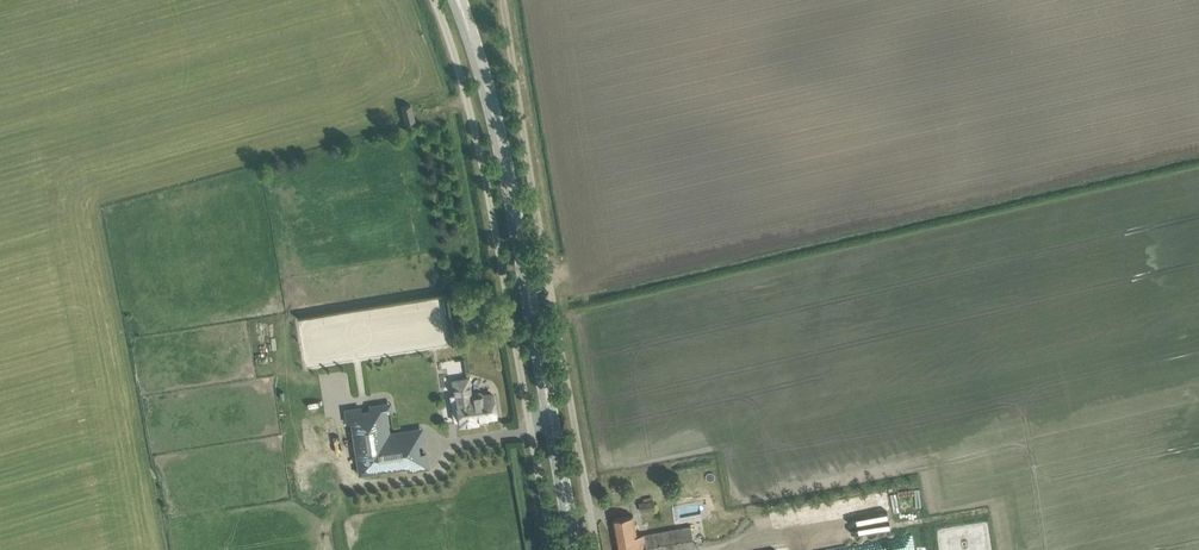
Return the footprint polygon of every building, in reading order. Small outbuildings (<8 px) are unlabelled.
[(406,122),(415,119),(411,104),(402,107),(406,122)] [(475,421),(474,418),(496,415),(492,393),(471,397),(468,379),(454,381),(456,395),(452,395),(456,420),(460,419),(461,423),(475,421)] [(381,408),(350,413),(359,473),(416,464),(411,434),(387,437),(385,436),(381,408)] [(656,508),(654,500),(641,502),(643,511),(656,508)] [(613,518),(617,541),(637,537),(637,536),(633,515),(613,518)] [(619,549),(695,549),(691,526),(637,536),(637,537),(617,541),(619,549)] [(906,549),(914,549),(914,534),(906,534),(906,549)]
